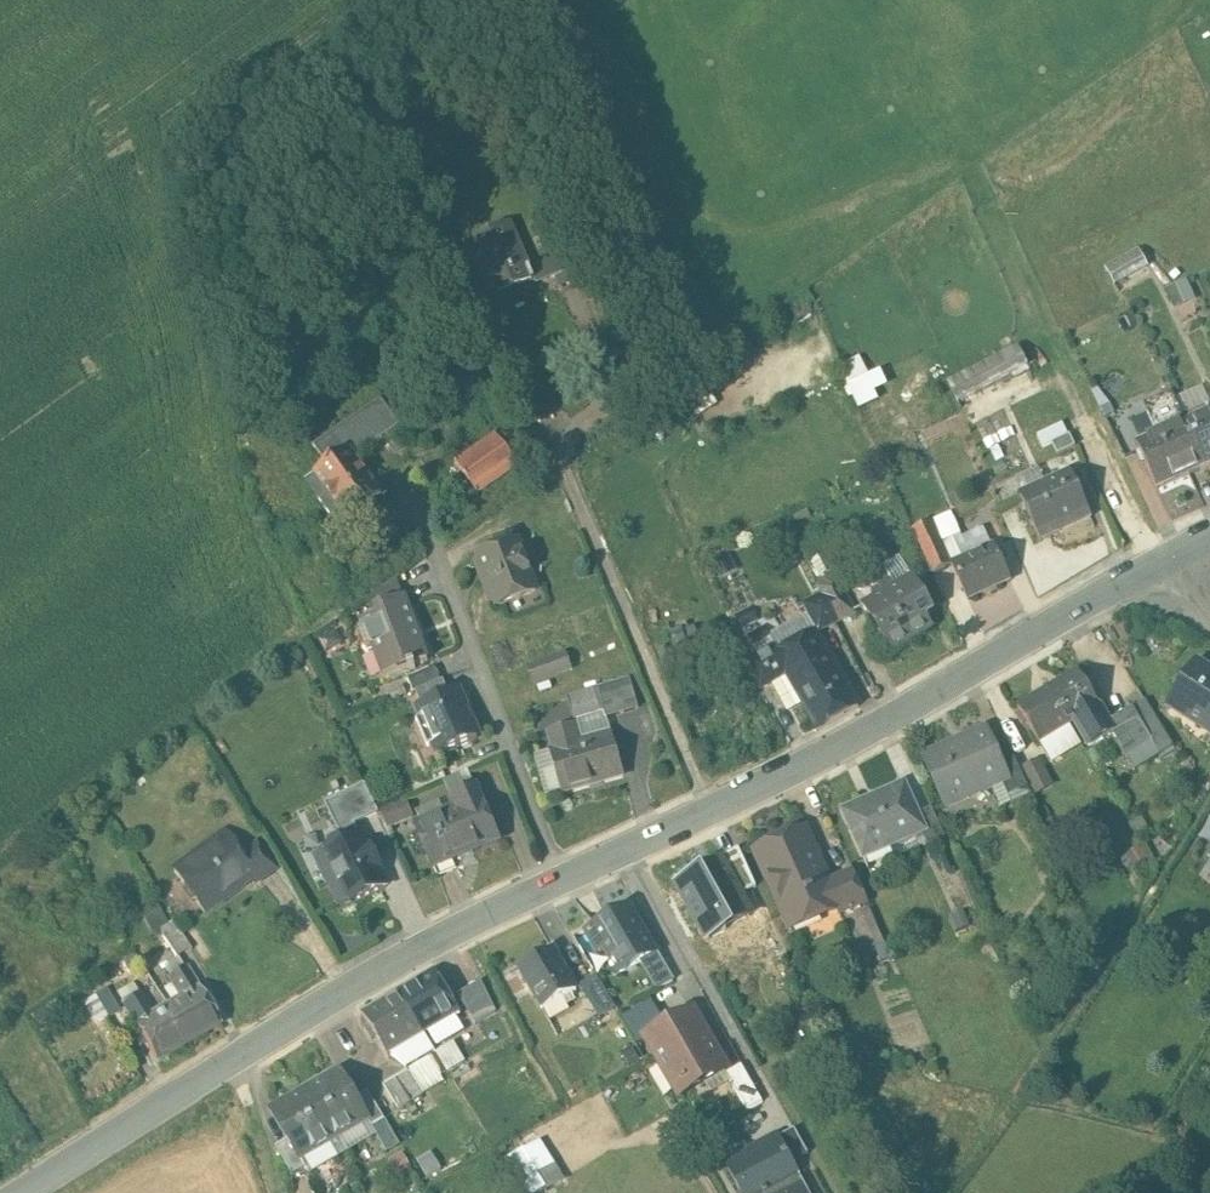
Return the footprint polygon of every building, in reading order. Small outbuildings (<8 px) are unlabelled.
[(511,227),(468,246),(480,274),(484,273),(496,299),(535,282),(531,273),(530,273),(511,227)] [(1140,249),(1108,271),(1118,287),(1151,265),(1140,249)] [(576,285),(565,258),(549,265),(561,291),(576,285)] [(1020,350),(950,387),(959,404),(1029,368),(1020,350)] [(724,358),(673,391),(687,412),(712,396),(737,379),(724,358)] [(844,366),(860,407),(894,393),(885,371),(871,377),(864,358),(844,366)] [(687,412),(673,391),(663,398),(676,417),(687,412)] [(712,396),(687,412),(693,422),(718,406),(712,396)] [(1176,401),(1147,414),(1157,438),(1138,447),(1157,490),(1207,468),(1187,425),(1176,401)] [(382,403),(315,452),(330,471),(308,487),(339,530),(383,498),(357,462),(402,429),(382,403)] [(1187,425),(1207,468),(1209,466),(1209,414),(1187,425)] [(1063,425),(1038,437),(1044,450),(1053,446),(1069,438),(1063,425)] [(1069,438),(1053,446),(1059,457),(1076,449),(1070,438),(1069,438)] [(519,472),(496,441),(457,468),(479,500),(519,472)] [(1072,475),(1046,486),(1040,472),(1018,482),(1024,496),(1021,498),(1041,543),(1062,533),(1059,527),(1089,514),(1072,475)] [(951,514),(932,522),(943,546),(962,537),(951,514)] [(932,522),(914,530),(925,555),(938,549),(943,546),(932,522)] [(984,529),(963,540),(962,537),(943,546),(938,549),(947,569),(953,567),(968,600),(1010,581),(995,547),(993,548),(984,529)] [(519,544),(480,558),(490,585),(488,592),(492,603),(498,606),(499,608),(537,593),(519,544)] [(938,549),(925,555),(934,575),(947,569),(938,549)] [(913,577),(863,607),(891,654),(933,629),(927,618),(935,613),(913,577)] [(854,613),(837,579),(819,588),(824,596),(837,622),(854,613)] [(400,588),(375,597),(380,610),(405,600),(400,588)] [(837,622),(824,596),(806,605),(820,631),(837,622)] [(408,608),(365,624),(386,680),(410,671),(411,674),(416,672),(415,669),(429,664),(408,608)] [(859,708),(816,633),(776,656),(773,649),(758,658),(773,684),(787,676),(819,732),(859,708)] [(566,657),(530,670),(535,685),(572,671),(566,657)] [(1197,662),(1168,707),(1209,734),(1209,671),(1197,662)] [(436,670),(409,682),(415,695),(417,695),(442,683),(436,670)] [(1078,673),(1048,691),(1070,725),(1079,720),(1081,723),(1076,725),(1089,747),(1112,734),(1107,725),(1110,724),(1078,673)] [(631,678),(598,688),(605,712),(604,712),(606,718),(639,709),(631,678)] [(442,683),(417,695),(423,710),(451,698),(444,682),(442,683)] [(598,688),(568,697),(574,719),(577,720),(604,712),(605,712),(598,688)] [(1070,725),(1048,691),(1019,709),(1040,744),(1070,725)] [(423,710),(420,711),(424,720),(418,723),(429,750),(436,748),(440,757),(479,740),(459,694),(451,698),(423,710)] [(1110,724),(1107,725),(1112,734),(1127,758),(1152,743),(1159,755),(1173,747),(1145,702),(1110,724)] [(612,734),(580,743),(575,724),(550,732),(555,750),(551,752),(563,793),(624,776),(612,734)] [(1001,766),(986,732),(925,760),(947,807),(1002,781),(1007,779),(1001,766)] [(1015,759),(1001,766),(1007,779),(1002,781),(1009,797),(1028,788),(1015,759)] [(469,772),(445,783),(452,799),(456,797),(476,788),(469,772)] [(365,784),(325,803),(344,843),(361,835),(356,825),(380,814),(365,784)] [(905,785),(843,813),(865,860),(923,834),(926,832),(919,815),(905,785)] [(476,788),(456,797),(462,811),(418,830),(434,867),(453,859),(457,857),(457,858),(476,850),(475,849),(498,839),(483,802),(482,802),(476,788)] [(407,803),(383,813),(389,828),(413,818),(407,803)] [(946,839),(932,809),(919,815),(926,832),(923,834),(929,847),(946,839)] [(829,885),(805,831),(757,853),(793,933),(840,912),(827,886),(829,885)] [(225,834),(173,871),(204,914),(255,879),(256,878),(239,855),(225,834)] [(344,843),(324,852),(339,884),(330,888),(340,909),(349,904),(350,906),(387,889),(380,874),(384,873),(372,847),(368,849),(361,835),(344,843)] [(258,845),(248,853),(246,850),(239,855),(256,878),(255,879),(257,883),(276,870),(258,845)] [(453,859),(434,867),(439,878),(458,870),(453,859)] [(829,885),(827,886),(840,912),(841,915),(868,903),(854,873),(829,885)] [(722,876),(687,896),(713,943),(748,923),(722,876)] [(877,952),(887,949),(875,910),(865,913),(877,952)] [(629,911),(587,935),(599,954),(606,950),(622,977),(656,957),(629,911)] [(772,922),(756,930),(773,963),(787,956),(772,922)] [(190,951),(173,924),(158,933),(175,960),(190,951)] [(578,995),(554,953),(520,973),(544,1014),(578,995)] [(220,1028),(185,969),(167,980),(180,1001),(166,1009),(188,1047),(220,1028)] [(435,972),(400,994),(426,1037),(461,1015),(435,972)] [(147,979),(143,974),(135,979),(145,995),(153,989),(147,979)] [(462,992),(477,1022),(498,1012),(484,982),(462,992)] [(615,1012),(598,983),(583,991),(600,1021),(615,1012)] [(120,1016),(106,992),(93,1000),(106,1024),(120,1016)] [(426,1037),(400,994),(363,1016),(371,1027),(366,1031),(373,1042),(378,1039),(389,1059),(426,1037)] [(152,1018),(139,997),(121,1007),(141,1041),(135,1045),(139,1052),(145,1048),(155,1066),(188,1047),(166,1009),(152,1018)] [(627,1020),(638,1041),(667,1026),(657,1005),(627,1020)] [(727,1076),(693,1017),(654,1040),(685,1092),(702,1082),(706,1088),(727,1076)] [(455,1046),(438,1057),(449,1075),(466,1064),(455,1046)] [(764,1107),(744,1072),(729,1081),(748,1116),(764,1107)] [(410,1073),(384,1089),(400,1114),(426,1098),(410,1073)] [(353,1102),(337,1076),(307,1094),(337,1145),(370,1125),(371,1124),(357,1102),(353,1102)] [(307,1094),(276,1112),(292,1138),(290,1143),(303,1165),(303,1164),(337,1145),(307,1094)] [(386,1123),(369,1095),(357,1102),(371,1124),(370,1125),(373,1130),(386,1123)] [(796,1134),(780,1143),(793,1167),(809,1158),(796,1134)] [(727,1170),(740,1192),(779,1192),(801,1181),(793,1167),(780,1143),(779,1142),(727,1170)] [(303,1165),(290,1143),(277,1151),(294,1179),(307,1171),(303,1164),(303,1165)] [(567,1182),(544,1143),(511,1162),(529,1192),(549,1192),(567,1182)]
